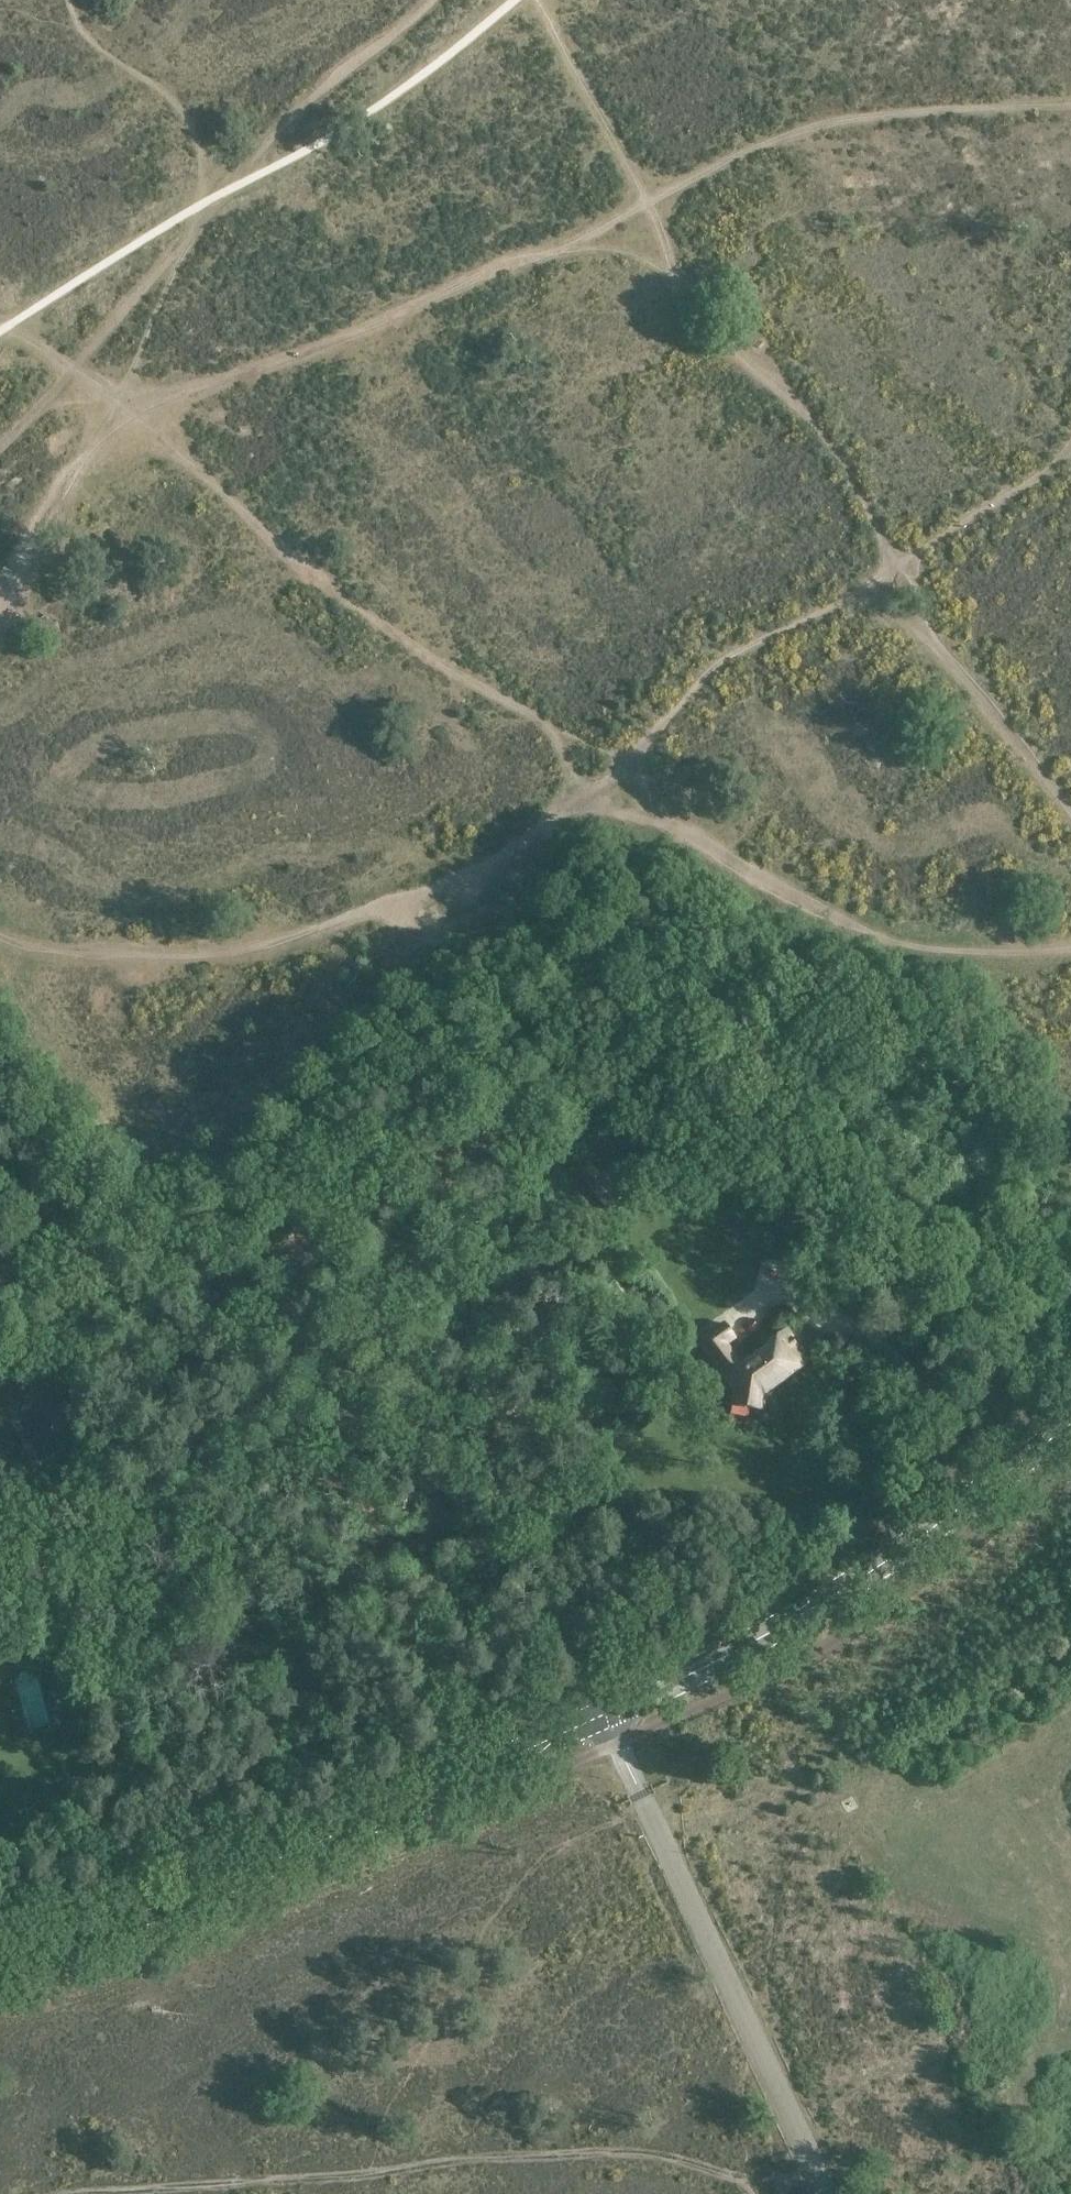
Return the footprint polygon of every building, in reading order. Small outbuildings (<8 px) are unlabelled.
[(735,1337),(724,1323),(698,1342),(734,1391),(732,1405),(751,1408),(753,1398),(759,1394),(767,1395),(809,1362),(796,1346),(791,1348),(787,1342),(790,1338),(784,1330),(766,1344),(768,1347),(742,1364),(726,1343),(735,1337)]
